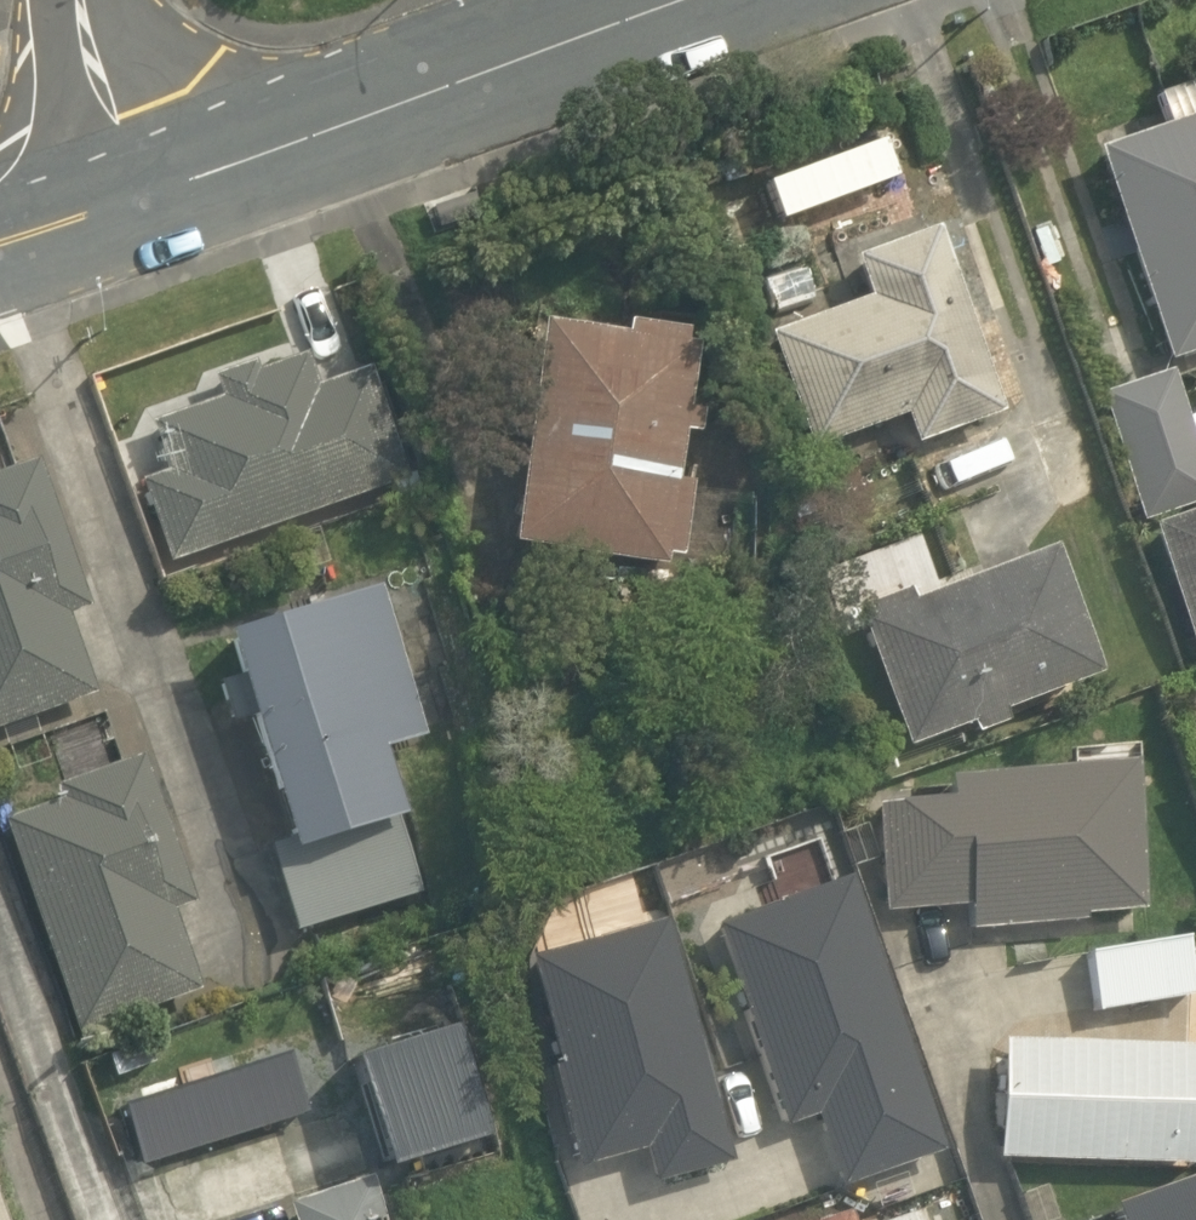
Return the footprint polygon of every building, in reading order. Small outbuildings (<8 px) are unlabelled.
[(1101,146),(1172,361),(1195,353),(1195,82),(1161,93),(1170,124),(1101,146)] [(1006,412),(938,226),(855,254),(871,299),(774,334),(815,448),(908,414),(919,443),(1006,412)] [(629,336),(543,324),(513,546),(671,567),(672,556),(685,558),(695,481),(682,479),(689,431),(703,433),(706,412),(690,410),(699,344),(688,343),(689,331),(631,323),(629,336)] [(413,478),(372,364),(319,383),(308,352),(258,369),(255,360),(213,375),(221,397),(154,421),(172,472),(143,482),(172,563),(413,478)] [(1195,506),(1195,432),(1174,369),(1101,394),(1145,523),(1195,506)] [(99,695),(71,614),(93,606),(42,460),(0,474),(0,730),(99,695)] [(1152,525),(1195,649),(1195,509),(1152,525)] [(1055,546),(916,599),(912,587),(870,603),(875,616),(862,620),(911,746),(975,722),(979,733),(1012,721),(1008,711),(1105,675),(1055,546)] [(381,585),(225,632),(238,674),(219,680),(233,725),(255,719),(292,840),(273,846),(298,930),(420,893),(398,818),(406,815),(386,750),(427,737),(381,585)] [(64,799),(6,820),(80,1031),(203,989),(175,907),(197,900),(146,753),(59,784),(64,799)] [(1147,910),(1136,761),(948,775),(950,798),(879,803),(887,912),(970,906),(972,930),(1089,922),(1089,914),(1147,910)] [(948,1150),(851,877),(718,925),(787,1127),(819,1115),(844,1186),(948,1150)] [(736,1163),(670,919),(533,956),(562,1061),(554,1063),(582,1168),(649,1150),(658,1184),(736,1163)] [(1091,956),(1100,1011),(1195,996),(1195,985),(1189,940),(1091,956)] [(1005,1040),(1000,1159),(1195,1167),(1195,1048),(1101,1044),(1102,1039),(1070,1038),(1070,1043),(1005,1040)] [(1116,1205),(1121,1219),(1195,1219),(1195,1176),(1116,1205)] [(372,1178),(290,1205),(295,1219),(386,1219),(372,1178)] [(820,1219),(857,1219),(853,1209),(820,1219)]
